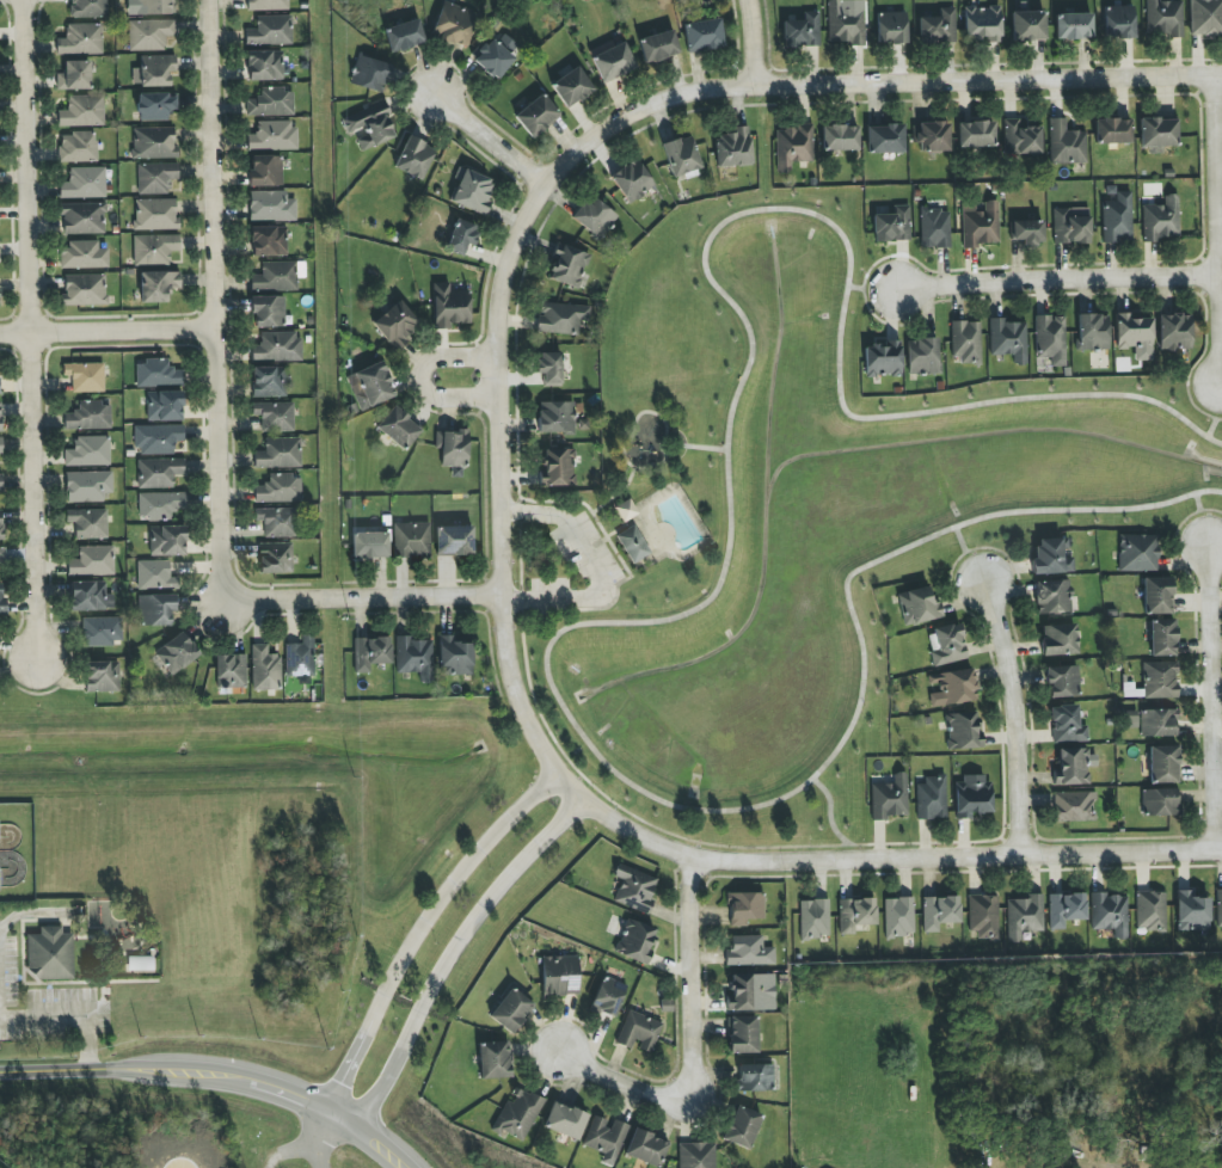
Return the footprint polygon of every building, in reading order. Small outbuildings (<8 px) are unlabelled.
[(71,18),(107,17),(107,0),(71,0),(71,18)] [(137,15),(175,14),(174,0),(137,0),(137,15)] [(289,0),(247,0),(247,11),(289,10),(289,0)] [(828,0),(828,45),(865,44),(864,0),(829,0),(828,0)] [(1159,2),(1159,0),(1146,0),(1146,35),(1183,35),(1182,1),(1159,2)] [(1190,36),(1221,35),(1221,0),(1189,0),(1190,36)] [(465,49),(478,14),(444,1),(431,35),(465,49)] [(1134,37),(1134,6),(1103,7),(1103,38),(1134,37)] [(1000,7),(964,7),(965,40),(1001,39),(1000,7)] [(919,43),(956,42),(955,8),(938,8),(938,17),(918,17),(919,43)] [(820,47),(819,11),(802,11),(802,20),(783,20),(784,47),(820,47)] [(1044,11),(1011,12),(1012,41),(1045,40),(1044,11)] [(907,13),(877,13),(877,44),(907,44),(907,13)] [(1056,40),(1092,38),(1091,13),(1055,15),(1056,40)] [(292,16),(256,16),(256,29),(245,29),(246,45),(293,44),(292,16)] [(683,24),(688,53),(724,47),(719,18),(683,24)] [(383,29),(390,53),(425,43),(418,19),(383,29)] [(129,51),(165,50),(165,37),(176,36),(175,20),(129,21),(129,51)] [(103,54),(102,24),(66,25),(66,39),(56,39),(56,55),(103,54)] [(643,62),(678,57),(674,32),(639,37),(643,62)] [(521,48),(503,34),(497,42),(489,37),(471,60),(495,80),(521,48)] [(600,82),(635,71),(626,44),(591,55),(600,82)] [(247,52),(248,81),(283,80),(282,51),(247,52)] [(176,72),(176,55),(141,56),(142,87),(170,87),(170,72),(176,72)] [(350,86),(384,93),(390,63),(356,56),(350,86)] [(89,61),(63,62),(63,73),(56,73),(57,90),(90,89),(89,61)] [(564,108),(594,93),(580,67),(551,82),(564,108)] [(294,115),(293,88),(260,89),(261,99),(246,99),(247,116),(294,115)] [(560,116),(542,93),(514,116),(532,139),(560,116)] [(138,94),(137,120),(167,121),(167,110),(176,110),(176,95),(138,94)] [(58,127),(105,126),(104,95),(67,96),(68,110),(58,111),(58,127)] [(396,137),(383,103),(341,118),(348,137),(355,135),(361,151),(396,137)] [(1065,118),(1049,119),(1050,164),(1086,163),(1085,131),(1065,132),(1065,118)] [(1177,147),(1176,118),(1139,119),(1140,148),(1177,147)] [(1041,127),(1021,127),(1021,120),(1004,119),(1003,154),(1040,154),(1041,127)] [(1131,119),(1095,120),(1095,144),(1131,144),(1131,119)] [(296,149),(296,121),(257,122),(257,134),(248,134),(248,150),(296,149)] [(949,151),(949,122),(919,123),(919,133),(916,134),(916,153),(949,151)] [(994,147),(994,122),(958,122),(958,147),(994,147)] [(904,153),(904,125),(868,126),(868,153),(904,153)] [(715,167),(751,166),(750,126),(734,127),(734,135),(714,135),(715,167)] [(812,126),(776,127),(777,172),(791,172),(791,162),(813,162),(812,126)] [(858,151),(858,126),(822,126),(822,151),(858,151)] [(133,159),(178,159),(178,147),(174,147),(174,128),(134,127),(133,159)] [(60,163),(97,162),(96,133),(59,134),(60,163)] [(701,168),(691,135),(661,145),(672,178),(701,168)] [(423,180),(434,147),(406,137),(394,170),(423,180)] [(283,186),(282,156),(249,157),(250,187),(283,186)] [(610,174),(627,204),(655,189),(638,158),(610,174)] [(138,164),(138,194),(170,194),(170,179),(179,179),(178,164),(138,164)] [(450,202),(485,216),(491,202),(485,199),(493,181),(459,166),(455,177),(460,179),(450,202)] [(105,167),(69,168),(70,182),(60,182),(60,198),(106,197),(105,167)] [(286,191),(249,191),(249,220),(296,221),(297,199),(286,199),(286,191)] [(1132,192),(1116,192),(1116,201),(1103,201),(1103,242),(1131,243),(1132,192)] [(571,218),(598,241),(618,218),(591,194),(571,218)] [(1178,194),(1164,195),(1165,205),(1142,206),(1143,240),(1179,239),(1178,194)] [(135,200),(135,230),(177,229),(176,199),(135,200)] [(999,243),(997,201),(984,201),(984,211),(975,212),(974,203),(962,203),(963,249),(977,248),(977,243),(999,243)] [(62,234),(105,234),(105,203),(62,204),(62,234)] [(873,215),(874,241),(910,241),(910,205),(893,205),(893,215),(873,215)] [(1053,209),(1053,244),(1090,243),(1089,208),(1053,209)] [(949,248),(950,210),(921,209),(920,248),(949,248)] [(447,250),(464,255),(467,245),(473,246),(478,225),(455,219),(447,250)] [(1043,221),(1011,221),(1011,240),(1022,240),(1023,245),(1044,245),(1043,221)] [(286,226),(250,227),(251,256),(287,256),(286,226)] [(134,265),(170,265),(170,252),(180,252),(180,235),(134,235),(134,265)] [(108,249),(98,249),(98,242),(60,243),(60,268),(108,268),(108,249)] [(549,279),(577,288),(584,266),(586,267),(590,254),(563,245),(561,251),(557,250),(549,279)] [(251,290),(297,290),(297,278),(304,278),(304,262),(262,263),(262,275),(250,276),(251,290)] [(168,302),(168,289),(180,289),(180,271),(140,273),(141,303),(168,302)] [(63,275),(64,305),(106,305),(106,275),(63,275)] [(470,324),(469,291),(449,291),(449,283),(433,283),(433,329),(450,329),(450,324),(470,324)] [(285,296),(250,297),(250,328),(285,327),(285,296)] [(409,342),(404,335),(418,326),(402,301),(373,321),(394,352),(409,342)] [(590,306),(540,303),(540,317),(537,316),(537,333),(579,334),(579,321),(589,322),(590,306)] [(1079,351),(1109,350),(1108,314),(1078,315),(1079,351)] [(1191,314),(1158,315),(1159,351),(1191,350),(1191,314)] [(1065,317),(1051,317),(1051,316),(1035,316),(1035,358),(1051,358),(1051,366),(1065,366),(1065,317)] [(1151,316),(1116,316),(1116,349),(1134,349),(1134,361),(1152,361),(1151,316)] [(1025,322),(1006,323),(1006,318),(989,319),(990,355),(1013,355),(1013,365),(1026,365),(1025,322)] [(951,357),(960,357),(960,365),(980,364),(980,321),(951,322),(951,357)] [(252,361),(301,360),(301,332),(260,332),(261,345),(252,345),(252,361)] [(907,375),(938,374),(937,339),(907,339),(907,375)] [(901,376),(900,340),(872,340),(872,347),(864,347),(865,377),(901,376)] [(544,373),(543,385),(561,385),(562,353),(538,352),(538,373),(544,373)] [(136,361),(136,387),(183,386),(182,369),(168,369),(168,360),(136,361)] [(396,396),(381,361),(345,377),(360,411),(396,396)] [(104,363),(63,364),(64,376),(71,376),(72,393),(104,392),(104,363)] [(252,368),(253,397),(287,397),(286,367),(252,368)] [(147,421),(183,420),(182,391),(147,392),(147,421)] [(65,430),(111,429),(111,405),(102,406),(102,400),(79,401),(79,411),(64,412),(65,430)] [(574,402),(539,402),(538,433),(574,433),(574,402)] [(261,432),(294,431),(293,403),(252,404),(252,416),(261,416),(261,432)] [(375,426),(403,452),(422,431),(394,406),(375,426)] [(184,425),(136,426),(136,455),(175,454),(174,442),(184,441),(184,425)] [(435,431),(435,449),(442,449),(441,466),(467,467),(468,432),(435,431)] [(66,466),(110,465),(109,436),(75,437),(75,449),(65,450),(66,466)] [(300,438),(264,439),(265,451),(254,451),(254,469),(301,467),(300,438)] [(574,486),(575,450),(543,449),(542,486),(574,486)] [(138,489),(173,488),(173,475),(185,475),(184,459),(138,460),(138,489)] [(104,502),(104,493),(112,493),(112,472),(65,473),(66,503),(104,502)] [(254,485),(255,503),(302,502),(301,475),(269,475),(269,484),(254,485)] [(186,492),(138,493),(139,516),(148,516),(149,521),(172,521),(171,510),(186,510),(186,492)] [(623,522),(638,514),(630,499),(615,508),(623,522)] [(264,538),(297,537),(296,508),(255,509),(255,521),(263,520),(264,538)] [(75,522),(75,539),(108,539),(107,509),(66,510),(66,522),(75,522)] [(430,523),(394,522),(393,558),(430,558),(430,523)] [(616,534),(631,564),(650,555),(636,525),(616,534)] [(150,556),(185,556),(185,526),(150,527),(150,556)] [(437,556),(473,555),(472,526),(436,527),(437,556)] [(352,558),(388,558),(388,532),(352,533),(352,558)] [(1118,571),(1158,572),(1158,536),(1119,535),(1118,571)] [(1035,574),(1074,573),(1073,553),(1068,553),(1067,538),(1034,539),(1035,574)] [(258,544),(259,574),(293,573),(292,543),(258,544)] [(114,575),(114,546),(79,547),(79,560),(67,560),(68,575),(114,575)] [(169,560),(137,561),(138,589),(177,588),(177,577),(170,577),(169,560)] [(1145,615),(1173,614),(1173,577),(1144,578),(1145,615)] [(105,581),(70,582),(70,611),(114,610),(113,595),(105,595),(105,581)] [(1071,613),(1070,581),(1035,582),(1035,614),(1071,613)] [(897,594),(904,626),(943,617),(940,602),(932,603),(928,586),(897,594)] [(174,594),(139,595),(140,626),(175,625),(174,594)] [(121,617),(82,618),(83,646),(121,645),(121,617)] [(1150,656),(1175,656),(1176,620),(1151,620),(1150,656)] [(934,666),(967,659),(960,624),(926,631),(934,666)] [(1041,625),(1042,656),(1077,654),(1075,624),(1041,625)] [(154,651),(170,675),(200,656),(184,632),(154,651)] [(285,645),(286,677),(315,676),(313,635),(301,636),(302,644),(285,645)] [(472,675),(472,643),(453,643),(453,635),(439,635),(439,674),(472,675)] [(412,641),(412,636),(396,636),(396,673),(419,672),(419,683),(432,682),(432,641),(412,641)] [(370,664),(390,664),(390,638),(355,637),(354,673),(370,673),(370,664)] [(252,691),(281,690),(280,655),(268,655),(268,645),(250,645),(252,691)] [(216,656),(217,689),(246,688),(246,655),(216,656)] [(85,692),(120,691),(119,661),(84,662),(85,692)] [(1177,662),(1143,663),(1144,699),(1178,698),(1177,662)] [(1045,667),(1046,684),(1049,684),(1050,697),(1078,696),(1077,666),(1045,667)] [(931,708),(978,700),(973,668),(928,675),(930,685),(937,684),(939,692),(929,694),(931,708)] [(1078,726),(1077,705),(1051,706),(1052,742),(1088,741),(1087,726),(1078,726)] [(1140,737),(1176,737),(1176,710),(1140,710),(1140,737)] [(980,748),(979,712),(946,712),(947,749),(980,748)] [(1179,783),(1179,746),(1149,747),(1150,784),(1179,783)] [(1088,749),(1057,749),(1057,785),(1088,784),(1088,749)] [(871,784),(871,821),(886,820),(886,816),(908,815),(907,773),(895,773),(895,784),(871,784)] [(946,819),(945,776),(924,776),(925,784),(917,784),(918,819),(946,819)] [(955,783),(956,819),(971,819),(971,813),(992,813),(991,777),(963,778),(963,783),(955,783)] [(1143,789),(1144,816),(1178,815),(1178,789),(1143,789)] [(1055,822),(1096,821),(1095,792),(1054,793),(1055,822)] [(613,902),(648,915),(653,900),(649,899),(657,878),(618,864),(613,877),(622,880),(613,902)] [(1209,898),(1192,898),(1192,891),(1177,891),(1177,932),(1210,931),(1209,898)] [(764,892),(728,894),(729,927),(748,927),(748,920),(765,919),(764,892)] [(1166,931),(1166,892),(1137,892),(1137,931),(1166,931)] [(1085,893),(1048,895),(1050,930),(1065,929),(1064,920),(1085,920),(1085,893)] [(1092,930),(1114,930),(1115,940),(1128,939),(1126,894),(1091,895),(1092,930)] [(1007,900),(1008,943),(1022,942),(1021,932),(1044,931),(1043,895),(1028,895),(1028,899),(1007,900)] [(999,939),(998,896),(968,896),(969,931),(977,931),(977,940),(999,939)] [(938,933),(938,924),(960,923),(959,897),(923,897),(924,933),(938,933)] [(914,936),(913,898),(884,898),(885,936),(914,936)] [(855,934),(855,925),(875,925),(875,899),(839,899),(840,935),(855,934)] [(800,900),(800,939),(829,939),(829,900),(800,900)] [(615,954),(645,963),(656,928),(626,919),(615,954)] [(73,979),(72,933),(62,934),(62,926),(40,927),(40,934),(28,934),(29,980),(73,979)] [(774,966),(775,947),(763,947),(763,936),(728,935),(728,965),(774,966)] [(153,956),(128,957),(128,971),(153,971),(153,956)] [(543,996),(579,995),(578,956),(542,957),(543,996)] [(727,1011),(775,1010),(774,974),(731,975),(732,1003),(727,1003),(727,1011)] [(614,1017),(627,986),(604,976),(590,1006),(614,1017)] [(489,1016),(511,1034),(534,1006),(512,988),(489,1016)] [(630,1049),(632,1044),(652,1052),(663,1024),(629,1010),(616,1043),(630,1049)] [(757,1053),(757,1016),(728,1017),(729,1053),(757,1053)] [(509,1078),(508,1042),(479,1042),(480,1079),(509,1078)] [(773,1065),(738,1065),(738,1091),(773,1091),(773,1065)] [(543,1099),(516,1088),(510,1101),(506,1099),(492,1129),(524,1143),(543,1099)] [(578,1141),(588,1115),(554,1102),(543,1127),(578,1141)] [(762,1116),(736,1105),(722,1139),(748,1150),(762,1116)] [(613,1167),(629,1125),(611,1119),(610,1122),(594,1116),(582,1146),(604,1154),(601,1162),(613,1167)] [(634,1129),(624,1155),(659,1167),(669,1142),(634,1129)] [(679,1167),(715,1167),(715,1143),(679,1143),(679,1167)]
